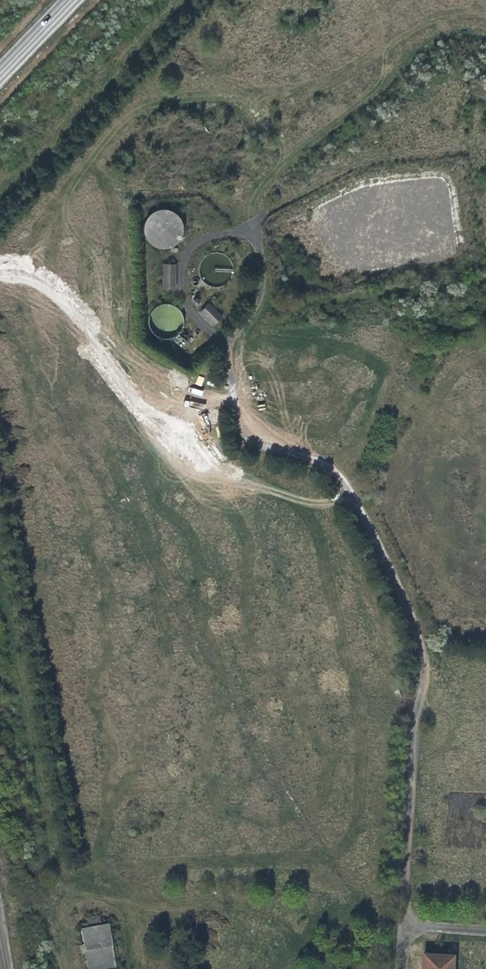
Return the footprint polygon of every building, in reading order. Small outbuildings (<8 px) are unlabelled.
[(452,960),(421,959),(420,968),(452,968),(452,960)]
